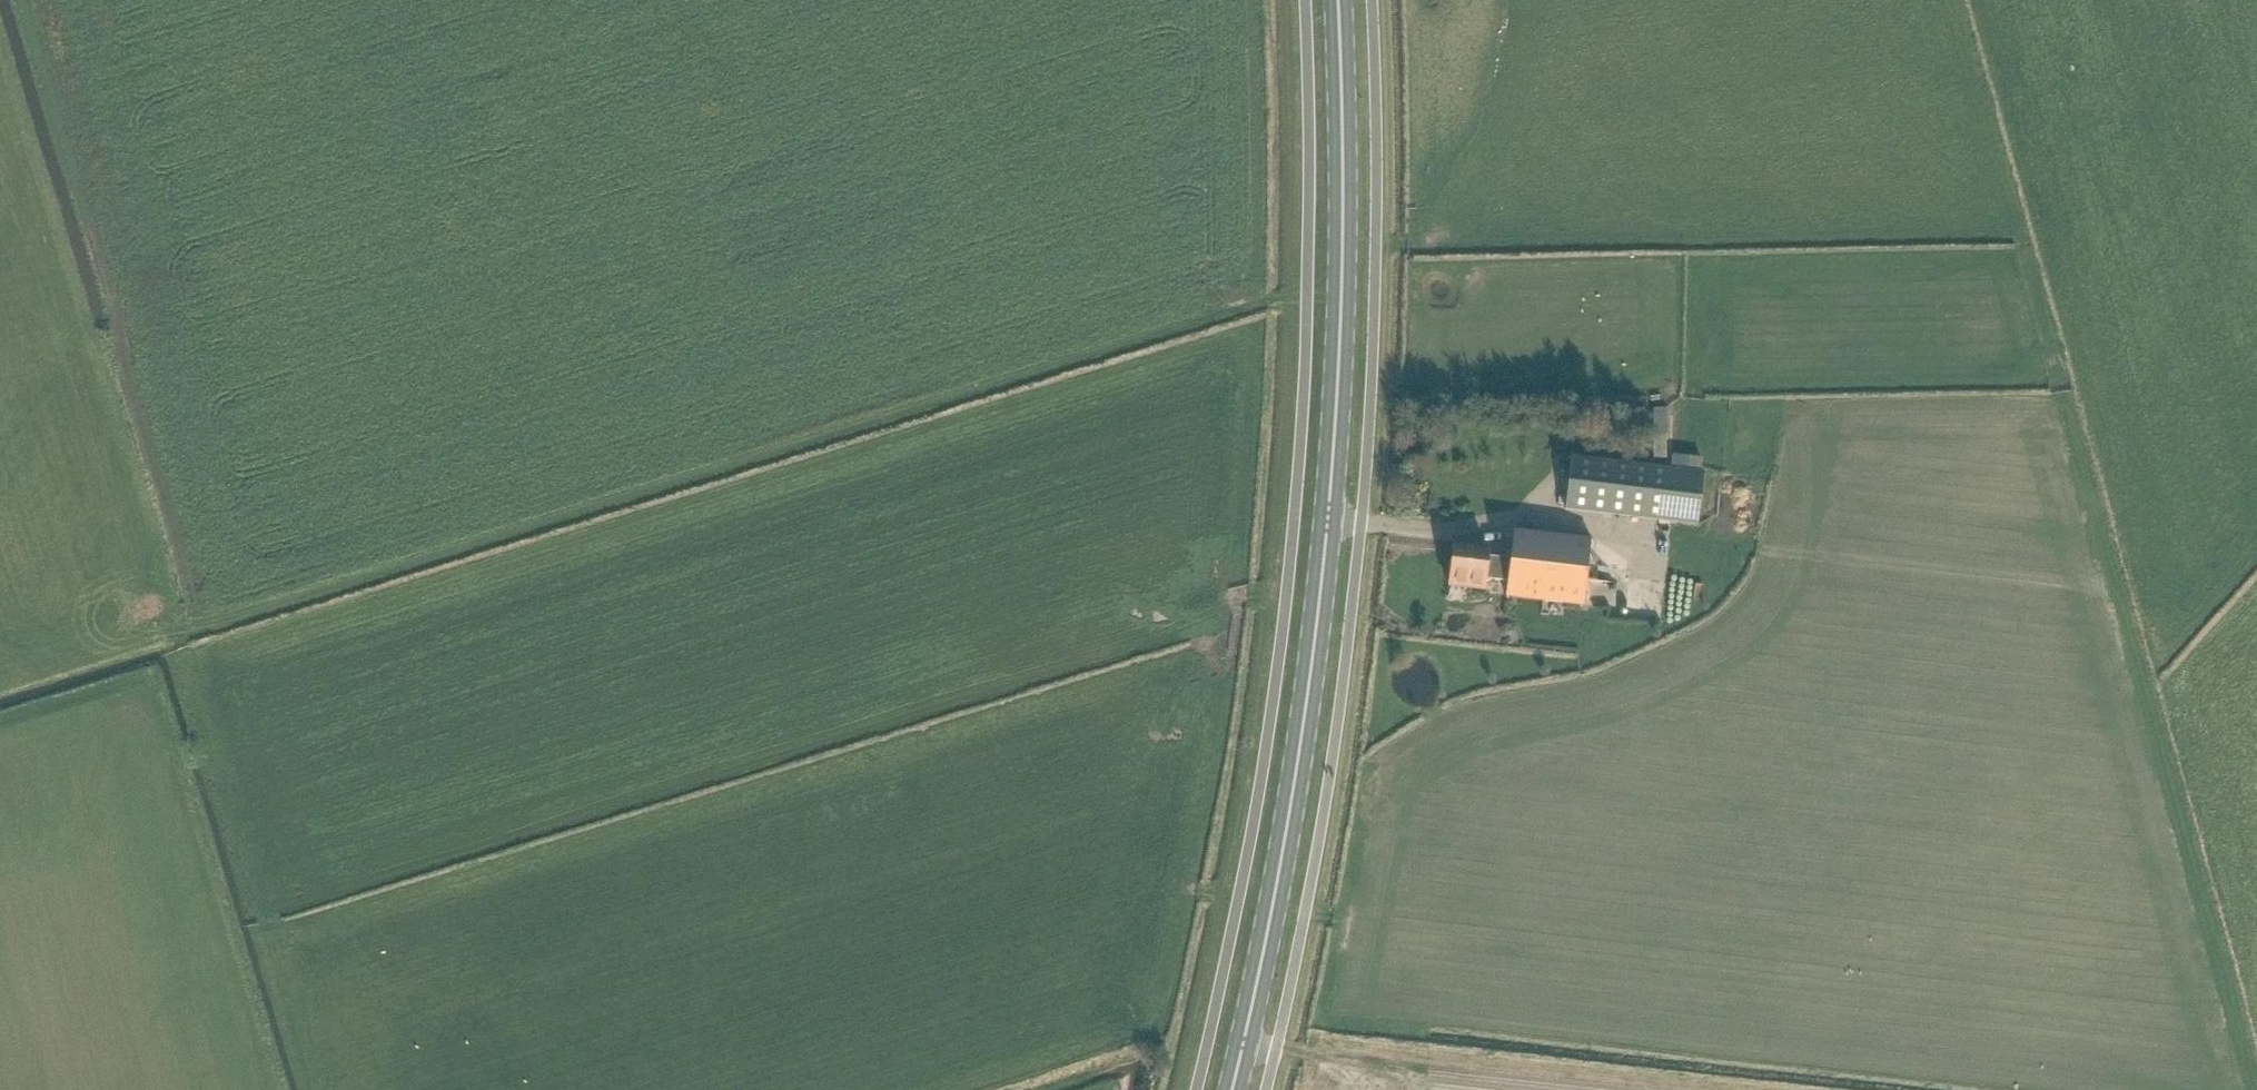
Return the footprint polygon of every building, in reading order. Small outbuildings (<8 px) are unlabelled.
[(1652,433),(1652,458),(1666,459),(1667,433),(1652,433)] [(1572,455),(1565,509),(1697,525),(1705,470),(1700,469),(1702,457),(1689,455),(1687,468),(1572,455)] [(1450,576),(1449,586),(1484,590),(1485,580),(1486,578),(1508,581),(1506,598),(1585,606),(1592,541),(1514,533),(1511,557),(1488,554),(1488,549),(1453,545),(1449,576),(1450,576)]
